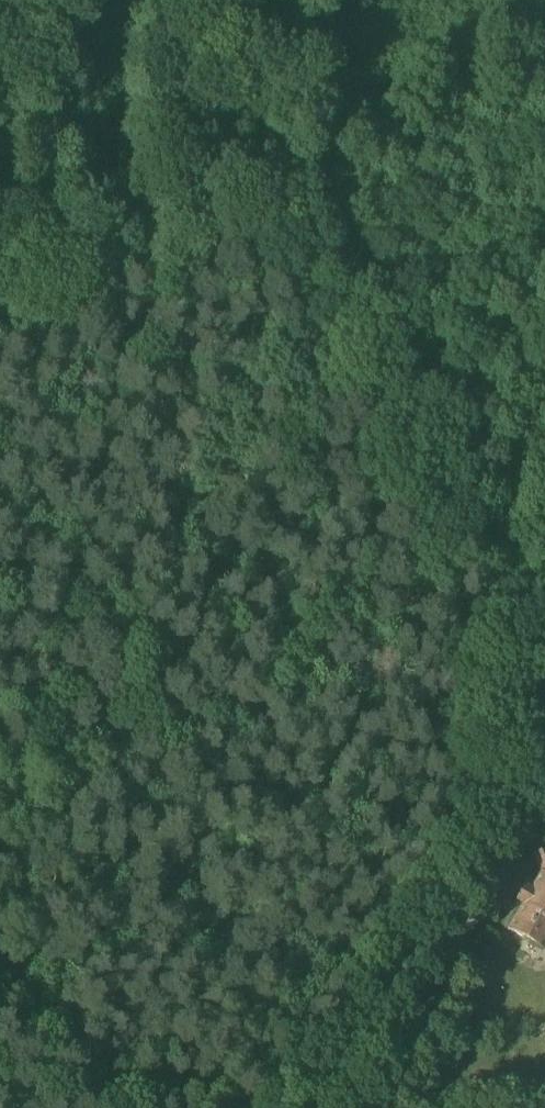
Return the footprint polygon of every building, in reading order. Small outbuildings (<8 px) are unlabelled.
[(533,855),(541,875),(544,877),(544,850),(533,855)] [(540,875),(509,931),(544,951),(544,950),(544,877),(541,875),(540,875)]
